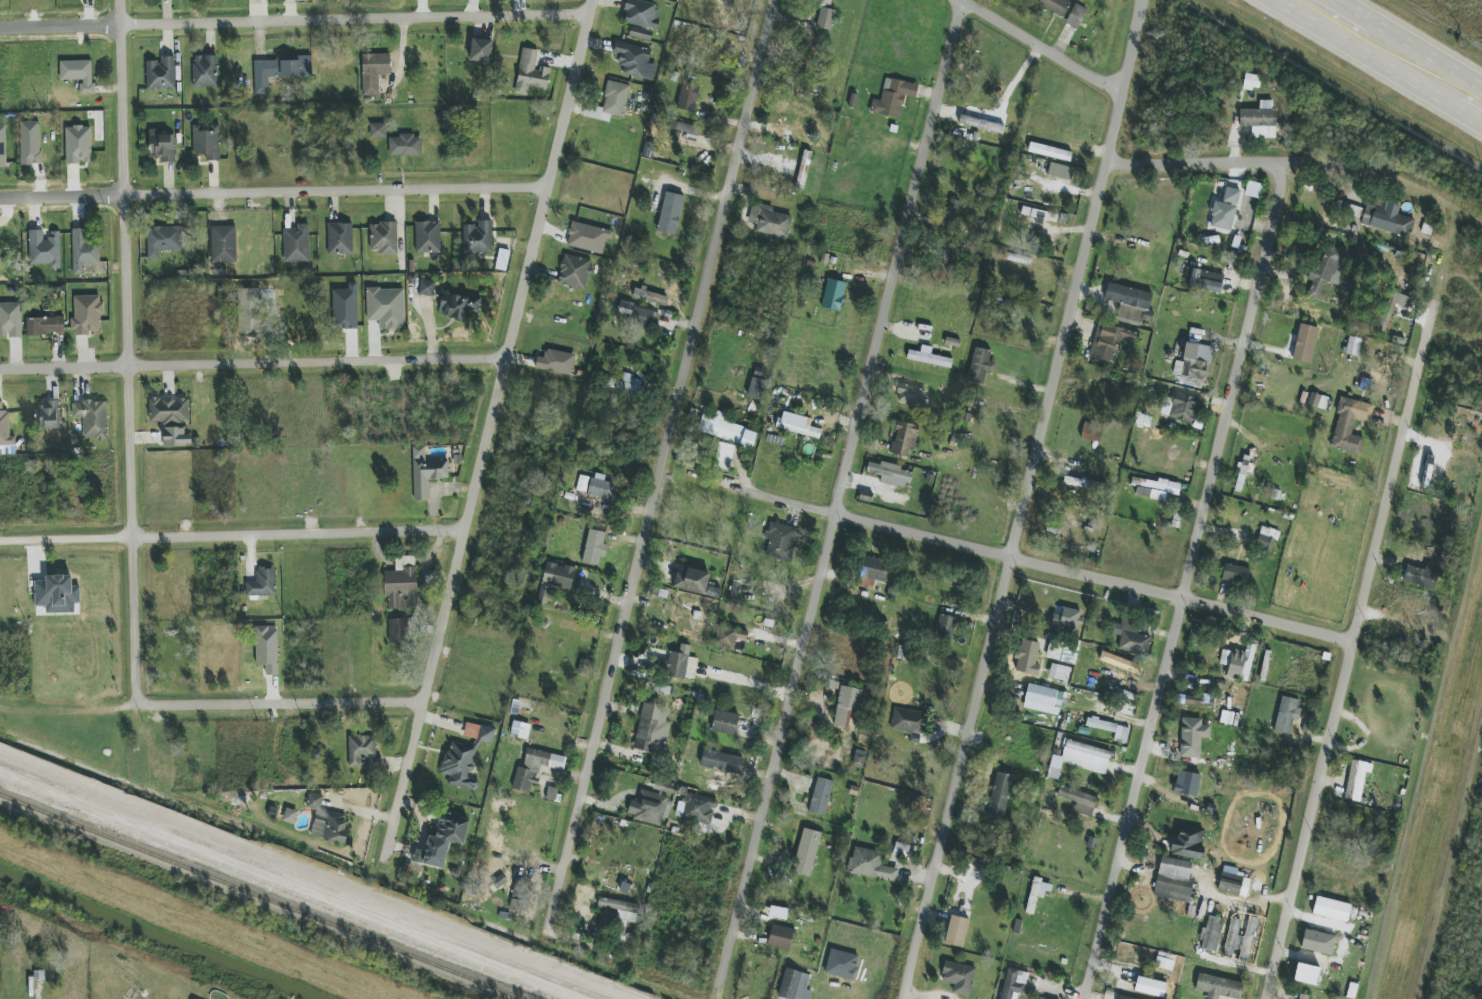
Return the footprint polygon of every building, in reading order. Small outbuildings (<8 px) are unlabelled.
[(635,0),(626,0),(623,11),(626,12),(624,23),(655,30),(660,6),(635,0)] [(1064,16),(1070,0),(1069,0),(1040,0),(1038,6),(1064,16)] [(1066,25),(1079,30),(1087,9),(1074,4),(1066,25)] [(832,31),(835,10),(820,8),(817,28),(832,31)] [(492,40),(470,39),(470,62),(491,63),(492,40)] [(652,81),(656,65),(648,64),(651,49),(615,42),(613,54),(623,55),(619,74),(652,81)] [(547,89),(550,68),(537,66),(539,51),(522,48),(514,93),(527,96),(528,86),(547,89)] [(390,54),(362,55),(363,96),(379,96),(379,75),(390,75),(390,54)] [(216,56),(193,57),(193,88),(217,87),(216,56)] [(281,56),(281,61),(254,61),(254,95),(268,94),(268,78),(312,77),(312,56),(281,56)] [(146,62),(146,90),(175,90),(174,57),(161,57),(161,62),(146,62)] [(92,61),(59,61),(60,80),(79,80),(80,94),(93,94),(92,61)] [(1259,76),(1244,75),(1244,89),(1258,90),(1259,76)] [(918,85),(885,78),(881,101),(873,100),(871,113),(899,119),(903,96),(916,98),(918,85)] [(623,118),(630,85),(607,81),(602,109),(586,106),(584,117),(609,122),(610,115),(623,118)] [(694,112),(699,85),(682,82),(677,109),(694,112)] [(1275,138),(1274,101),(1259,101),(1259,109),(1239,110),(1239,127),(1251,127),(1252,139),(1275,138)] [(1002,134),(1004,126),(960,115),(958,124),(1002,134)] [(39,122),(20,122),(21,165),(40,165),(39,122)] [(386,124),(370,123),(369,138),(385,138),(386,124)] [(219,125),(193,126),(193,153),(206,153),(206,162),(220,161),(219,125)] [(91,127),(66,127),(66,164),(91,164),(91,127)] [(174,135),(156,135),(156,129),(150,130),(151,158),(161,157),(161,163),(175,162),(174,135)] [(421,135),(398,135),(398,138),(389,138),(388,156),(421,157),(421,135)] [(1028,154),(1070,160),(1072,150),(1029,145),(1028,154)] [(809,152),(801,151),(797,190),(805,191),(809,152)] [(1073,167),(1050,163),(1047,177),(1071,181),(1073,167)] [(1231,232),(1241,190),(1226,187),(1222,203),(1215,202),(1209,227),(1231,232)] [(675,236),(684,196),(666,192),(656,231),(675,236)] [(1415,219),(1398,215),(1400,205),(1387,201),(1385,209),(1366,205),(1361,226),(1410,238),(1415,219)] [(788,238),(791,216),(772,213),(773,207),(751,203),(748,223),(756,224),(755,233),(788,238)] [(492,253),(492,221),(478,221),(478,225),(462,226),(463,254),(492,253)] [(440,222),(415,222),(416,253),(440,253),(440,222)] [(566,246),(602,254),(606,239),(612,240),(613,232),(572,222),(566,246)] [(379,256),(398,255),(397,223),(369,223),(370,251),(379,251),(379,256)] [(309,262),(308,224),(297,224),(297,228),(283,229),(284,262),(309,262)] [(353,254),(352,224),(327,224),(328,255),(353,254)] [(158,251),(181,251),(181,227),(148,226),(147,259),(158,259),(158,251)] [(211,227),(212,263),(237,263),(236,226),(211,227)] [(90,229),(72,229),(72,275),(84,275),(84,264),(100,263),(99,242),(90,242),(90,229)] [(61,269),(60,232),(49,232),(49,240),(43,240),(43,230),(29,230),(29,265),(50,264),(50,269),(61,269)] [(1339,286),(1350,250),(1327,243),(1319,269),(1310,267),(1307,280),(1312,281),(1308,296),(1319,299),(1324,282),(1339,286)] [(585,291),(590,269),(589,268),(591,261),(564,254),(556,283),(585,291)] [(1220,294),(1224,275),(1185,267),(1184,276),(1190,278),(1188,287),(1220,294)] [(840,312),(846,283),(828,279),(821,308),(840,312)] [(418,295),(433,296),(435,282),(420,280),(418,295)] [(333,290),(333,330),(358,329),(357,284),(348,284),(348,289),(333,290)] [(261,288),(235,290),(237,334),(262,333),(261,288)] [(367,321),(379,321),(379,330),(404,330),(404,288),(367,289),(367,321)] [(668,297),(643,292),(644,290),(634,288),(632,299),(667,306),(668,297)] [(1394,305),(1408,308),(1410,296),(1389,292),(1384,319),(1391,321),(1394,305)] [(440,317),(466,318),(466,313),(479,313),(480,295),(441,294),(440,317)] [(102,296),(73,296),(73,335),(100,334),(100,315),(103,315),(102,296)] [(8,337),(8,338),(22,338),(21,303),(0,303),(0,337),(8,337)] [(618,312),(634,315),(632,324),(657,329),(660,311),(620,303),(618,312)] [(64,334),(64,318),(27,318),(27,335),(64,334)] [(1138,334),(1099,322),(1089,355),(1114,362),(1121,338),(1136,342),(1138,334)] [(1319,328),(1300,324),(1291,360),(1310,365),(1319,328)] [(1357,357),(1361,339),(1349,337),(1345,354),(1357,357)] [(1174,361),(1173,377),(1208,380),(1211,346),(1183,343),(1182,362),(1174,361)] [(952,358),(930,356),(931,347),(921,346),(920,352),(908,350),(906,361),(951,367),(952,358)] [(979,383),(981,372),(994,373),(995,362),(989,362),(990,350),(973,348),(968,382),(979,383)] [(571,376),(575,355),(545,349),(544,358),(537,357),(535,369),(571,376)] [(642,379),(623,374),(621,382),(608,378),(606,386),(638,395),(642,379)] [(766,380),(751,378),(747,397),(762,400),(766,380)] [(921,407),(924,389),(899,384),(896,402),(921,407)] [(1164,404),(1162,417),(1194,423),(1199,398),(1175,393),(1173,405),(1164,404)] [(1325,410),(1329,399),(1311,393),(1308,405),(1325,410)] [(188,398),(149,399),(149,423),(162,422),(162,424),(189,423),(188,398)] [(1360,455),(1364,438),(1351,435),(1354,419),(1370,422),(1374,405),(1341,398),(1330,449),(1360,455)] [(15,445),(15,436),(10,436),(9,411),(3,412),(2,402),(0,402),(0,446),(15,445)] [(107,402),(73,402),(74,419),(83,419),(84,440),(108,440),(107,402)] [(40,430),(58,429),(58,403),(40,403),(40,430)] [(703,413),(697,432),(752,448),(757,433),(746,430),(748,423),(713,413),(712,416),(703,413)] [(775,430),(820,438),(821,428),(776,420),(775,430)] [(890,453),(908,457),(910,446),(915,447),(919,426),(898,422),(890,453)] [(1101,442),(1103,425),(1083,422),(1081,440),(1101,442)] [(184,427),(162,429),(163,447),(192,445),(191,435),(185,436),(184,427)] [(714,467),(729,470),(734,446),(719,443),(714,467)] [(414,501),(428,501),(427,480),(448,479),(448,460),(425,461),(425,447),(413,447),(414,501)] [(881,476),(879,484),(904,488),(905,482),(910,483),(912,473),(901,471),(901,467),(868,461),(866,473),(881,476)] [(610,503),(614,483),(604,481),(605,476),(592,473),(587,499),(610,503)] [(577,490),(587,492),(589,477),(579,476),(577,490)] [(1098,489),(1099,481),(1064,478),(1063,486),(1098,489)] [(1137,487),(1136,497),(1165,501),(1168,481),(1158,479),(1158,482),(1132,478),(1131,486),(1137,487)] [(769,540),(765,557),(790,562),(797,528),(769,523),(766,539),(769,540)] [(1271,552),(1279,532),(1262,526),(1255,546),(1271,552)] [(582,563),(598,566),(600,557),(605,558),(607,546),(603,545),(605,533),(588,529),(582,563)] [(385,571),(385,608),(417,608),(416,567),(413,567),(413,558),(396,558),(396,571),(385,571)] [(874,585),(874,580),(885,582),(888,562),(865,558),(861,583),(874,585)] [(580,578),(574,576),(576,568),(546,562),(542,583),(578,590),(580,578)] [(1221,579),(1245,584),(1249,569),(1225,564),(1221,579)] [(1434,565),(1426,564),(1425,569),(1406,566),(1402,583),(1434,589),(1436,574),(1432,573),(1434,565)] [(275,596),(276,567),(257,567),(256,582),(245,582),(245,596),(275,596)] [(710,574),(685,567),(683,576),(676,574),(673,588),(705,596),(710,574)] [(75,613),(74,604),(80,603),(80,586),(72,586),(72,575),(45,575),(45,582),(34,582),(35,607),(46,607),(46,614),(75,613)] [(538,602),(548,604),(551,587),(541,585),(538,602)] [(934,635),(953,638),(957,618),(939,615),(934,635)] [(388,644),(409,643),(409,619),(388,619),(388,644)] [(1151,637),(1137,634),(1139,623),(1118,619),(1115,635),(1120,636),(1117,650),(1147,656),(1151,637)] [(733,651),(736,638),(746,641),(748,632),(718,625),(712,646),(733,651)] [(255,628),(256,665),(266,665),(266,676),(279,675),(277,628),(255,628)] [(1033,674),(1039,646),(1023,642),(1017,671),(1033,674)] [(679,653),(670,652),(666,676),(694,680),(698,659),(688,657),(690,646),(680,644),(679,653)] [(1248,680),(1255,646),(1248,644),(1246,656),(1222,651),(1219,665),(1230,667),(1228,676),(1248,680)] [(1099,663),(1131,669),(1132,661),(1101,655),(1099,663)] [(667,660),(657,659),(656,673),(666,674),(667,660)] [(1067,682),(1070,668),(1052,664),(1049,678),(1067,682)] [(862,690),(841,686),(832,725),(844,728),(848,710),(857,712),(862,690)] [(1065,691),(1027,686),(1024,710),(1062,715),(1065,691)] [(1299,700),(1279,697),(1275,733),(1294,735),(1299,700)] [(666,722),(669,708),(643,702),(633,749),(664,755),(671,723),(666,722)] [(926,712),(893,709),(891,731),(924,734),(926,712)] [(711,732),(735,737),(740,715),(715,710),(711,732)] [(1087,718),(1085,726),(1116,733),(1114,741),(1126,744),(1129,728),(1087,718)] [(1210,739),(1210,726),(1201,725),(1202,719),(1182,718),(1181,758),(1200,758),(1201,738),(1210,739)] [(528,739),(530,724),(512,722),(510,737),(528,739)] [(495,728),(465,723),(463,737),(475,739),(474,746),(447,742),(442,774),(449,775),(447,786),(476,791),(478,777),(472,776),(477,742),(492,745),(495,728)] [(348,767),(364,768),(364,769),(375,770),(376,737),(349,736),(348,767)] [(1060,764),(1106,773),(1110,750),(1065,741),(1060,764)] [(744,758),(704,748),(699,766),(740,776),(744,758)] [(566,757),(527,749),(523,768),(517,767),(512,789),(530,793),(531,784),(537,785),(541,766),(563,771),(566,757)] [(866,752),(856,750),(853,764),(863,766),(866,752)] [(1361,802),(1364,773),(1371,774),(1372,763),(1350,761),(1345,800),(1361,802)] [(1196,798),(1201,776),(1178,771),(1173,793),(1196,798)] [(987,816),(1004,820),(1012,776),(995,772),(987,816)] [(824,816),(833,782),(817,777),(808,812),(824,816)] [(662,825),(671,786),(660,784),(657,794),(640,790),(638,802),(630,800),(627,818),(662,825)] [(1092,818),(1098,797),(1061,786),(1058,798),(1076,803),(1073,813),(1092,818)] [(546,800),(556,801),(557,788),(547,787),(546,800)] [(310,837),(342,844),(349,816),(321,810),(324,796),(309,793),(306,808),(316,810),(310,837)] [(716,798),(686,794),(682,820),(713,824),(716,798)] [(282,821),(293,825),(297,812),(286,808),(282,821)] [(464,845),(469,819),(440,813),(435,838),(428,836),(422,864),(444,869),(449,842),(464,845)] [(1202,859),(1205,830),(1175,827),(1172,856),(1202,859)] [(821,833),(803,828),(792,873),(810,878),(821,833)] [(896,882),(899,870),(881,866),(883,853),(853,847),(848,873),(896,882)] [(1192,864),(1162,856),(1152,896),(1189,904),(1194,880),(1189,879),(1192,864)] [(507,882),(502,875),(491,882),(496,890),(507,882)] [(1249,878),(1220,875),(1218,893),(1247,897),(1249,878)] [(1043,899),(1044,891),(1051,893),(1052,885),(1041,883),(1042,879),(1033,877),(1026,913),(1033,915),(1036,898),(1043,899)] [(529,911),(531,880),(513,879),(510,910),(529,911)] [(1312,914),(1346,923),(1351,905),(1317,896),(1312,914)] [(638,904),(598,898),(597,907),(620,910),(615,939),(624,940),(623,947),(634,949),(636,936),(624,934),(626,922),(636,923),(638,904)] [(944,944),(962,949),(970,920),(951,915),(944,944)] [(1216,952),(1223,919),(1208,916),(1205,929),(1204,928),(1199,949),(1216,952)] [(1222,957),(1231,959),(1234,948),(1240,949),(1243,937),(1237,936),(1241,921),(1232,918),(1222,957)] [(791,951),(795,929),(771,925),(767,946),(791,951)] [(1336,937),(1305,929),(1300,948),(1331,956),(1336,937)] [(858,955),(829,950),(825,975),(854,980),(858,955)] [(941,983),(954,985),(952,994),(970,997),(975,967),(944,962),(941,983)] [(1293,981),(1316,986),(1320,969),(1297,963),(1293,981)] [(810,975),(785,968),(778,997),(786,998),(810,998),(812,991),(806,990),(810,975)] [(1232,998),(1240,998),(1243,983),(1198,974),(1195,991),(1207,994),(1206,998),(1218,998),(1219,997),(1232,998)] [(1164,997),(1166,982),(1136,978),(1134,993),(1164,997)]
